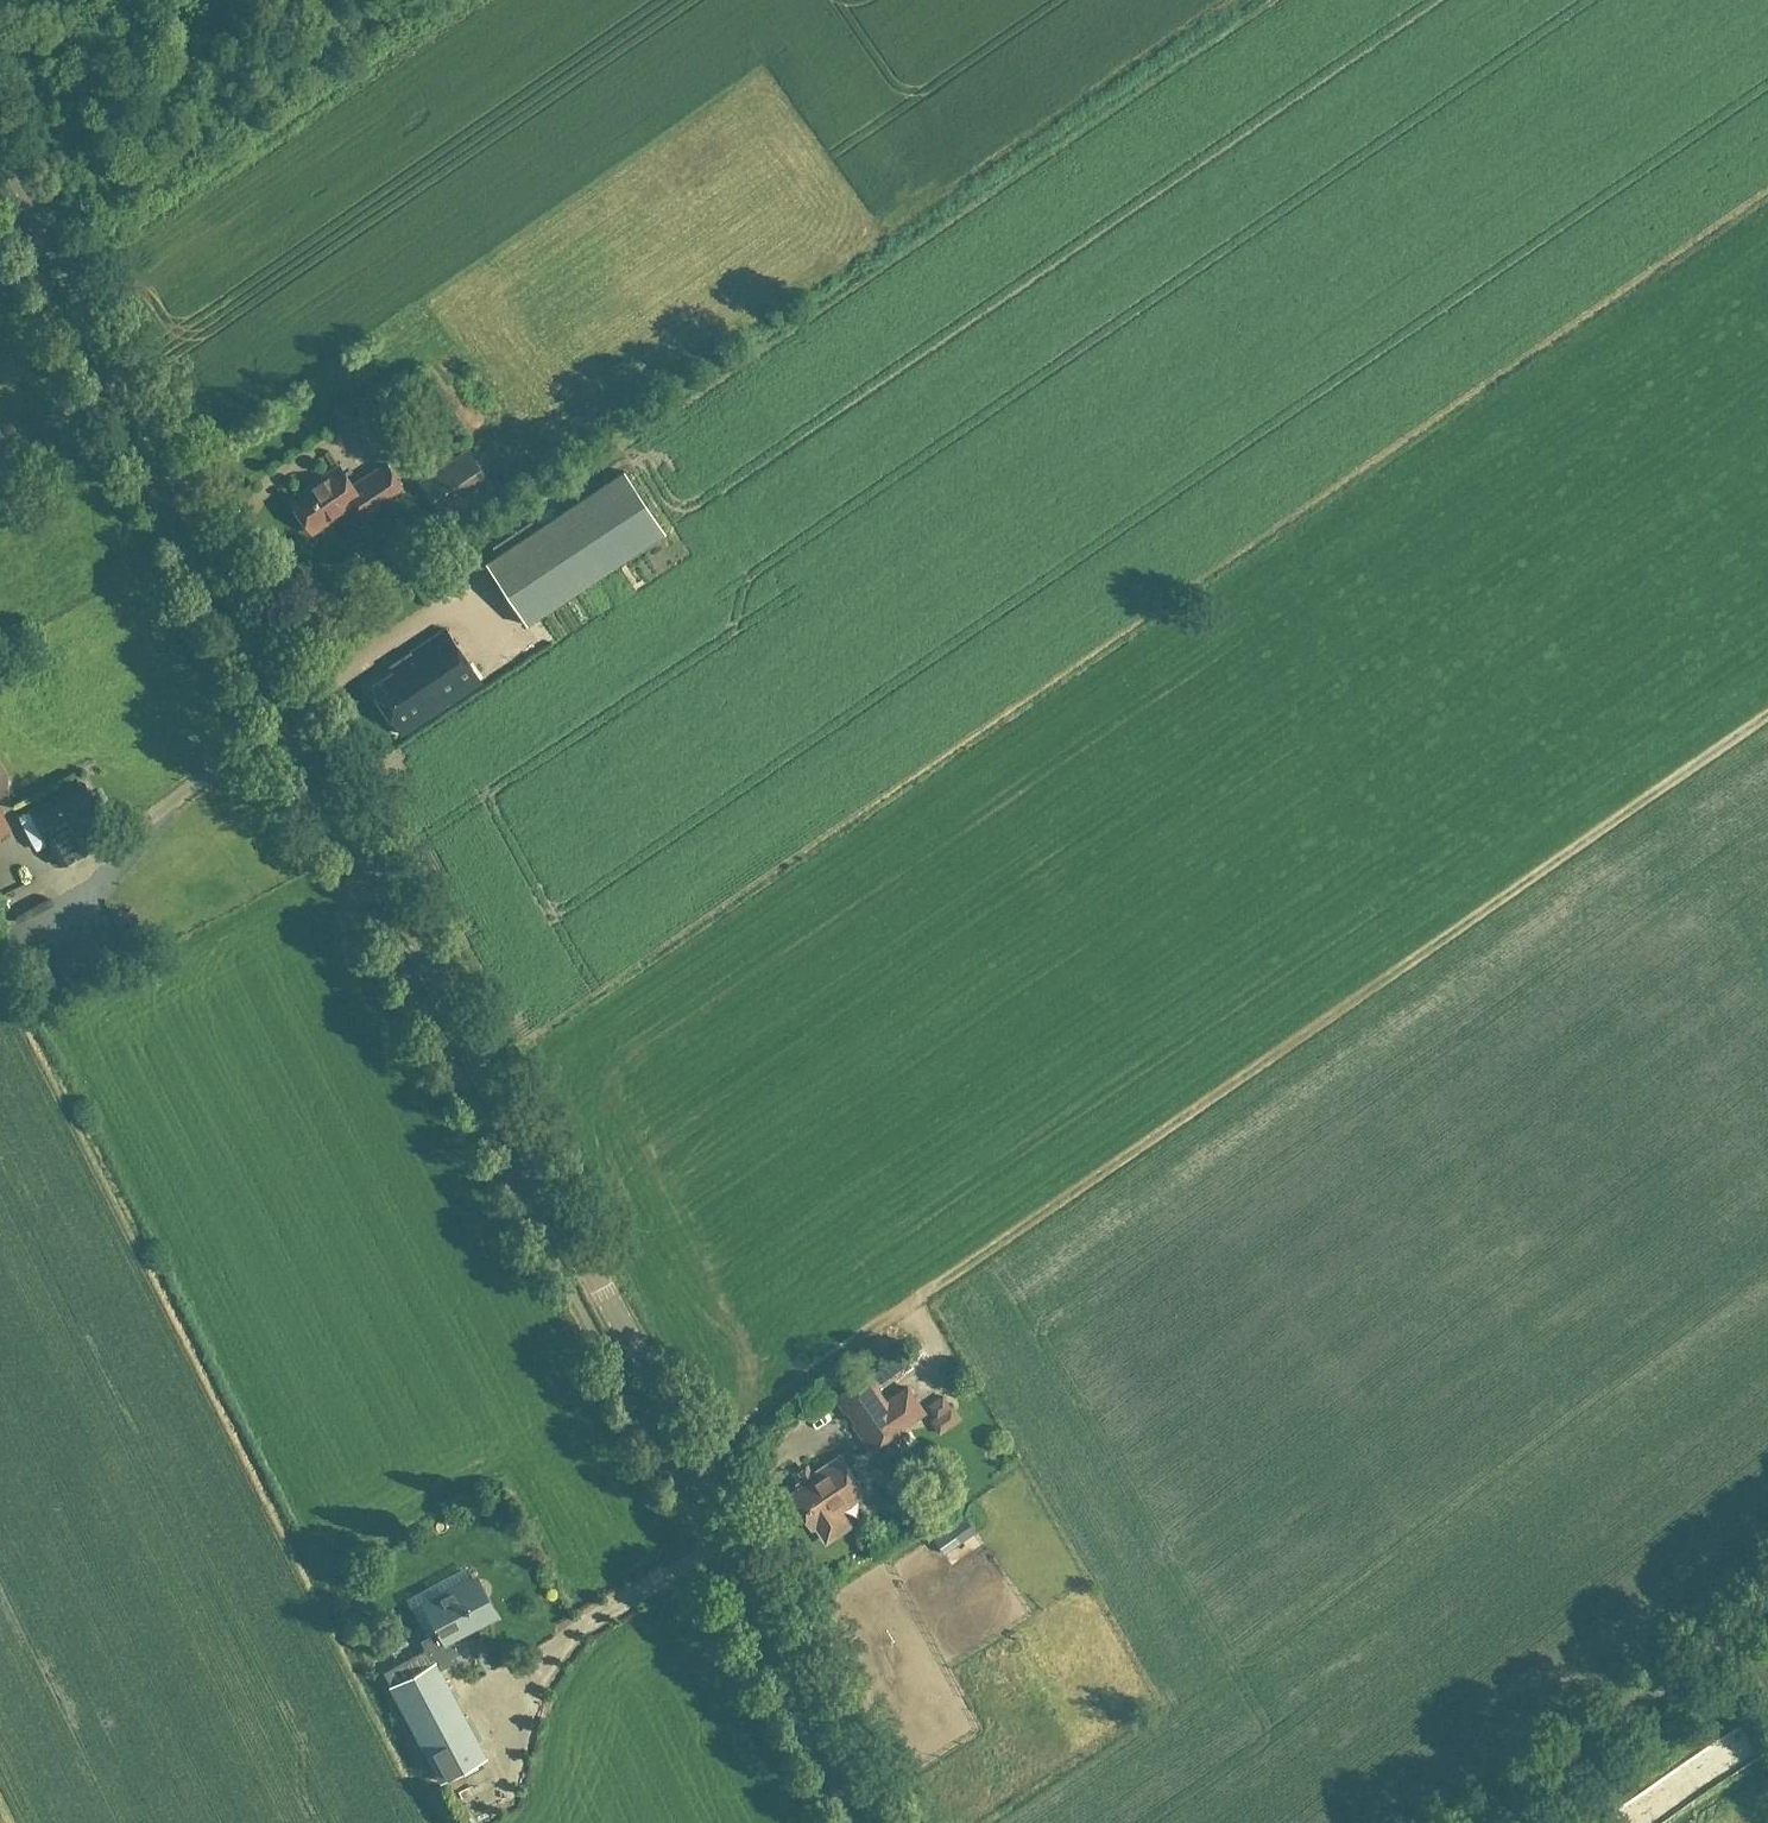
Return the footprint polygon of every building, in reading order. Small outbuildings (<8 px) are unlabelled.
[(490,489),(469,457),(421,490),(443,521),(490,489)] [(336,469),(286,501),(309,536),(351,508),(360,522),(402,494),(383,467),(350,489),(336,469)] [(482,562),(524,623),(661,529),(620,468),(482,562)] [(401,733),(477,682),(444,632),(388,668),(391,673),(366,689),(401,733)] [(92,849),(82,828),(103,817),(85,783),(32,810),(61,865),(92,849)] [(12,832),(0,811),(0,838),(12,832)] [(852,1426),(869,1452),(924,1414),(907,1389),(883,1405),(875,1393),(879,1390),(869,1374),(833,1398),(844,1414),(849,1411),(857,1423),(852,1426)] [(936,1419),(930,1423),(938,1435),(958,1422),(942,1398),(928,1407),(936,1419)] [(788,1496),(812,1531),(815,1529),(824,1541),(829,1542),(848,1530),(849,1524),(841,1511),(865,1495),(839,1456),(796,1485),(799,1489),(788,1496)] [(946,1554),(966,1546),(959,1528),(939,1536),(946,1554)] [(483,1760),(436,1673),(456,1660),(447,1643),(492,1618),(472,1581),(424,1606),(438,1634),(420,1643),(432,1666),(390,1688),(440,1782),(483,1760)] [(454,1793),(466,1806),(477,1795),(466,1783),(454,1793)] [(1760,1822),(1740,1793),(1695,1822),(1757,1822),(1760,1822)]
